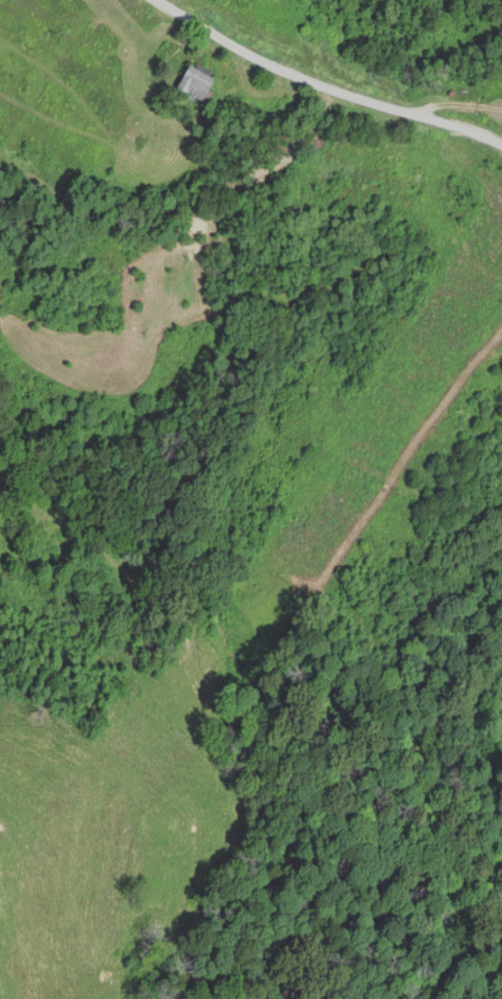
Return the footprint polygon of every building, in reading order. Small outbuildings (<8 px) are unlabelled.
[(200,104),(212,80),(203,76),(204,74),(185,65),(173,91),(200,104)]
